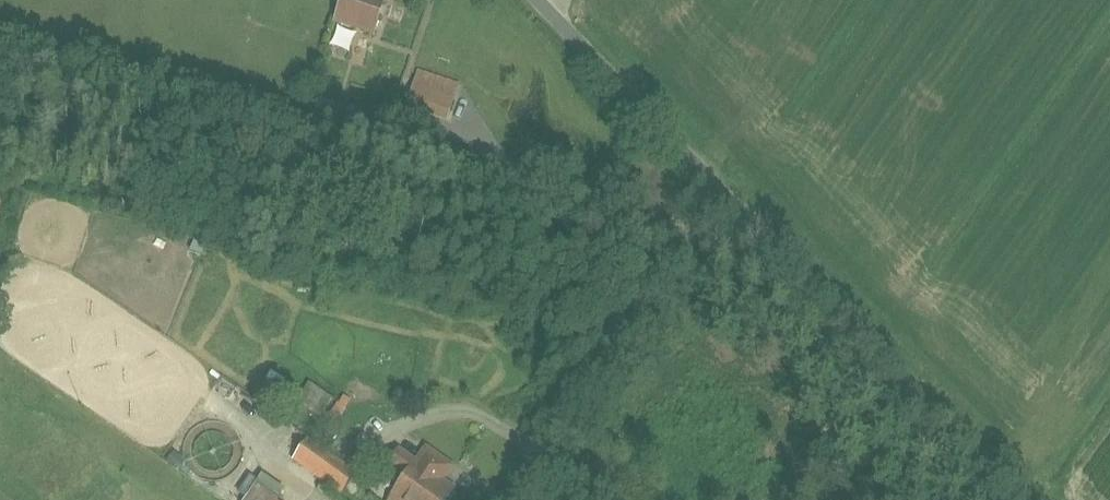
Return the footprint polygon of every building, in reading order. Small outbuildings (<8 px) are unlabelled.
[(379,4),(367,0),(339,0),(331,27),(367,39),(379,4)] [(214,466),(230,453),(213,433),(197,447),(214,466)] [(355,475),(336,461),(308,439),(291,461),(339,497),(355,475)] [(390,499),(446,499),(453,490),(441,481),(451,467),(426,449),(416,463),(397,449),(388,462),(406,475),(388,499),(390,499)] [(289,488),(263,477),(254,499),(284,499),(289,488)]
